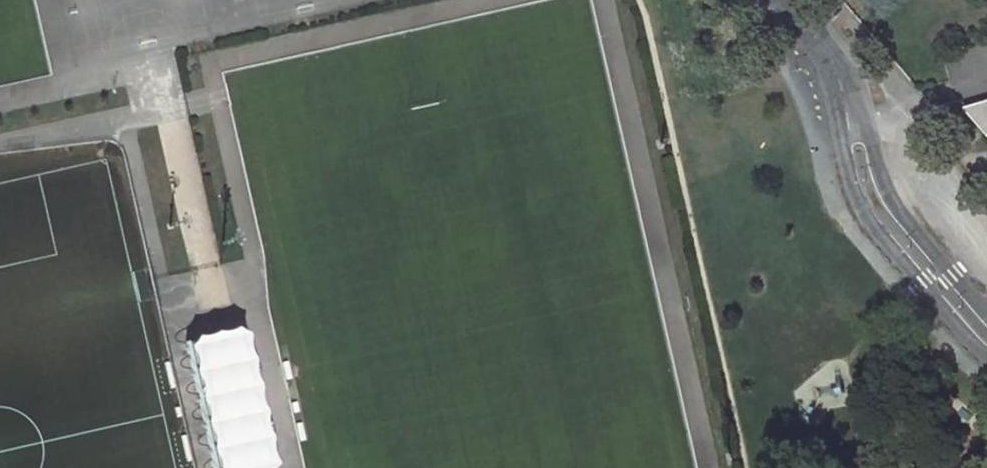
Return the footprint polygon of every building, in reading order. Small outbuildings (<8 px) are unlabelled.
[(963,107),(986,134),(986,133),(986,100),(963,107)]
